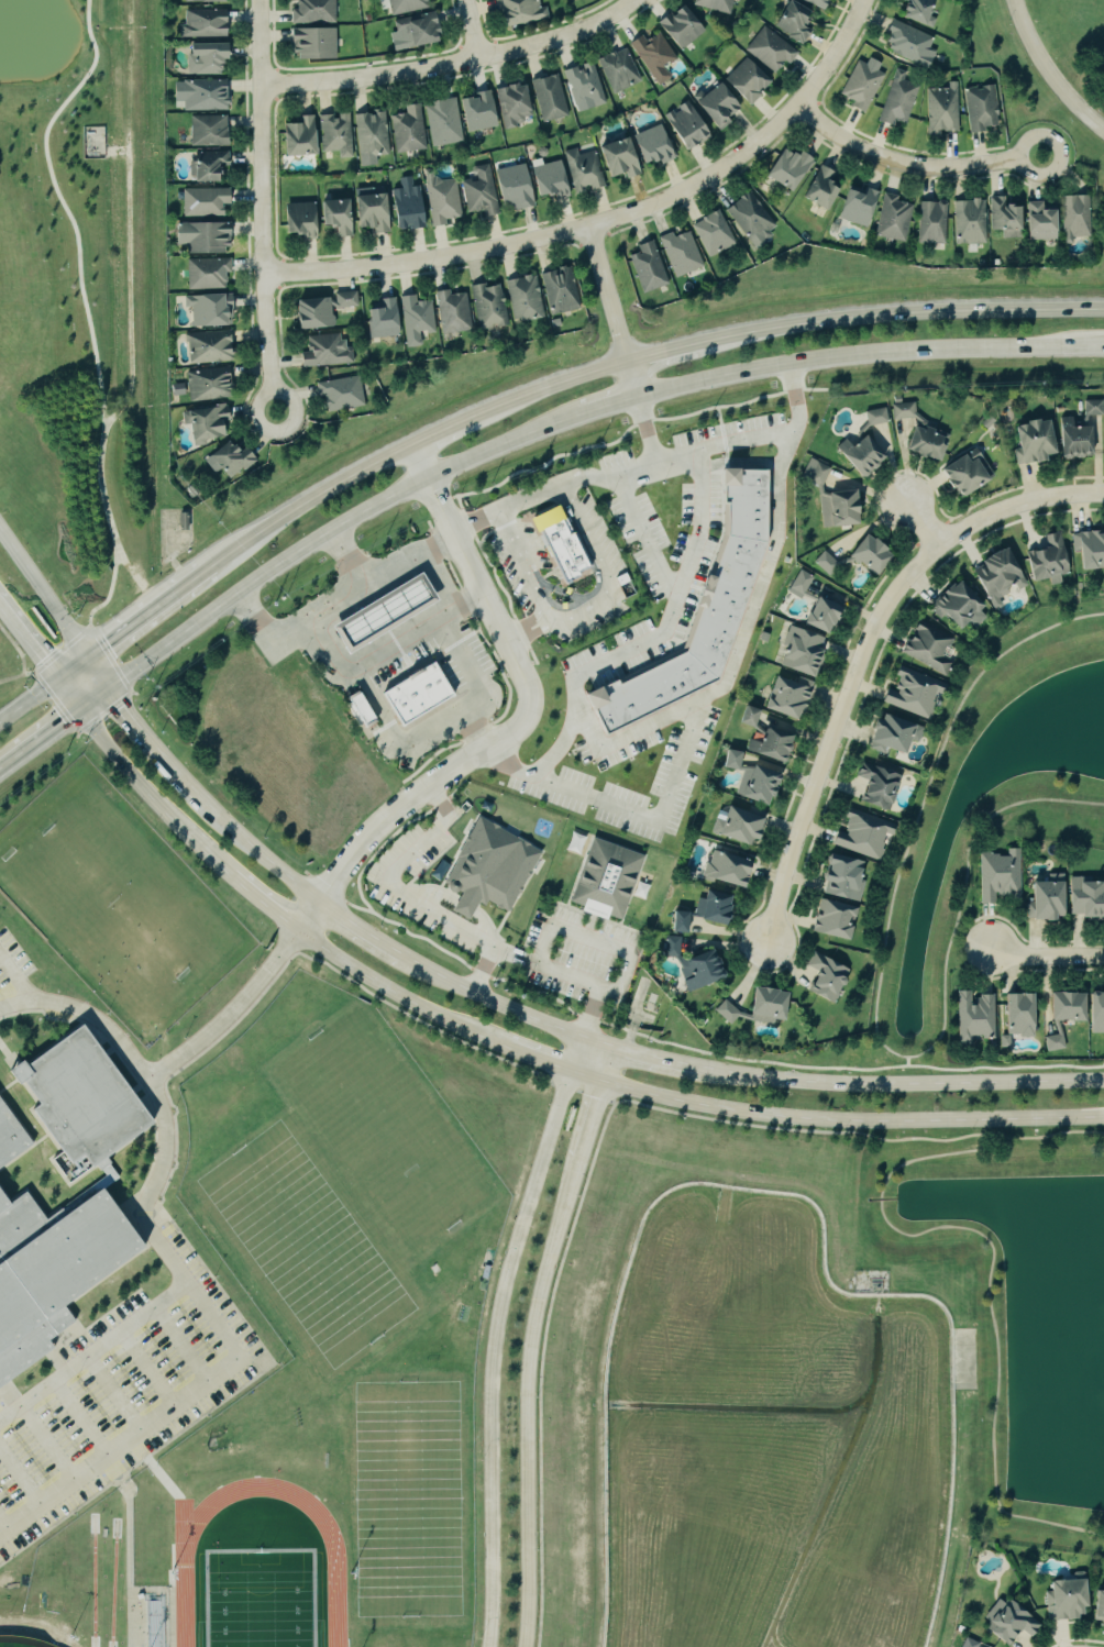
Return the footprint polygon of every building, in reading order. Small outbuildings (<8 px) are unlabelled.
[(334,23),(334,0),(294,0),(295,10),(289,10),(289,24),(334,23)] [(428,0),(386,0),(390,16),(429,8),(428,0)] [(537,0),(498,0),(499,7),(495,7),(497,26),(547,20),(545,7),(538,8),(537,0)] [(732,0),(691,0),(690,5),(729,14),(732,0)] [(808,11),(785,0),(770,29),(802,45),(809,31),(801,27),(808,11)] [(930,0),(899,0),(895,19),(931,27),(933,17),(927,16),(930,0)] [(654,26),(678,52),(701,31),(677,5),(654,26)] [(224,10),(182,10),(182,25),(176,25),(176,38),(224,37),(224,10)] [(435,43),(431,13),(393,19),(396,41),(403,40),(404,47),(435,43)] [(932,38),(889,19),(880,39),(889,44),(886,52),(926,70),(934,52),(927,49),(932,38)] [(774,72),(782,61),(788,65),(797,51),(761,26),(744,51),(774,72)] [(333,59),(333,29),(289,29),(290,60),(333,59)] [(627,42),(654,86),(668,78),(661,66),(673,59),(658,34),(645,42),(640,35),(627,42)] [(185,75),(218,75),(218,61),(224,61),(224,44),(185,44),(185,75)] [(639,81),(623,47),(595,60),(611,94),(639,81)] [(761,94),(757,90),(765,82),(744,58),(721,80),(746,107),(761,94)] [(592,60),(556,70),(562,90),(568,89),(573,106),(589,101),(591,107),(604,104),(592,60)] [(852,102),(849,107),(864,114),(882,74),(854,60),(837,95),(852,102)] [(876,121),(891,127),(893,120),(904,124),(919,82),(893,73),(876,121)] [(540,123),(567,116),(557,74),(530,80),(540,123)] [(225,110),(225,80),(171,81),(171,102),(181,102),(181,111),(225,110)] [(493,86),(499,127),(528,122),(522,82),(493,86)] [(956,82),(946,82),(946,88),(925,89),(927,136),(939,136),(938,132),(958,131),(956,82)] [(724,117),(737,110),(720,83),(692,100),(713,133),(728,123),(724,117)] [(963,88),(966,133),(984,132),(984,126),(995,125),(993,86),(963,88)] [(463,134),(495,126),(486,90),(454,98),(463,134)] [(461,141),(452,97),(421,103),(430,148),(461,141)] [(675,150),(704,139),(688,100),(674,106),(675,109),(661,115),(675,150)] [(394,154),(425,148),(417,103),(402,106),(404,113),(388,116),(394,154)] [(358,167),(374,165),(372,157),(388,155),(383,112),(352,115),(358,167)] [(319,152),(337,152),(337,159),(351,158),(349,113),(333,114),(334,114),(318,115),(319,152)] [(279,157),(312,155),(310,114),(292,114),(292,124),(278,125),(279,157)] [(189,146),(226,146),(225,116),(188,117),(189,146)] [(670,161),(659,126),(630,135),(639,165),(656,160),(657,165),(670,161)] [(594,148),(606,178),(622,172),(624,179),(638,174),(624,137),(594,148)] [(562,151),(573,195),(586,192),(586,191),(602,187),(593,150),(577,155),(575,148),(562,151)] [(800,153),(795,159),(780,149),(761,175),(788,194),(812,160),(800,153)] [(190,183),(217,182),(217,170),(228,169),(227,150),(188,152),(190,183)] [(528,167),(534,201),(565,195),(558,162),(528,167)] [(458,181),(465,217),(496,212),(488,164),(469,167),(472,178),(458,181)] [(532,205),(522,164),(491,171),(500,213),(532,205)] [(837,184),(829,180),(833,173),(815,165),(799,199),(824,211),(837,184)] [(459,217),(454,179),(434,182),(433,171),(423,172),(430,227),(445,225),(444,219),(459,217)] [(397,188),(388,188),(389,230),(419,229),(418,186),(409,186),(409,178),(396,178),(397,188)] [(876,191),(854,184),(851,192),(845,190),(836,218),(864,228),(876,191)] [(382,194),(371,194),(371,188),(350,190),(353,230),(370,229),(371,234),(385,232),(382,194)] [(181,216),(221,216),(220,204),(228,204),(228,189),(180,189),(181,216)] [(747,189),(722,209),(754,248),(778,228),(747,189)] [(906,242),(912,204),(896,202),(897,196),(881,194),(875,237),(906,242)] [(1000,231),(1000,239),(1018,238),(1017,206),(1002,206),(1001,197),(988,197),(990,231),(1000,231)] [(1071,238),(1087,237),(1086,197),(1059,198),(1061,244),(1071,244),(1071,238)] [(984,200),(954,200),(954,245),(985,245),(984,200)] [(349,237),(348,201),(316,202),(317,228),(332,227),(333,237),(349,237)] [(919,202),(918,244),(946,245),(947,203),(919,202)] [(1024,241),(1053,240),(1052,208),(1040,208),(1040,202),(1023,202),(1024,241)] [(314,203),(281,204),(282,236),(299,235),(300,240),(315,240),(314,203)] [(734,245),(719,210),(691,222),(706,257),(734,245)] [(188,254),(227,253),(226,223),(172,224),(173,246),(188,246),(188,254)] [(657,238),(675,278),(703,265),(688,231),(673,237),(670,231),(657,238)] [(668,284),(653,240),(635,246),(638,252),(628,255),(640,293),(668,284)] [(185,259),(185,290),(222,289),(222,273),(229,273),(229,259),(185,259)] [(539,271),(546,314),(573,310),(567,267),(539,271)] [(533,274),(502,281),(511,321),(542,314),(533,274)] [(498,284),(484,287),(483,283),(468,286),(476,330),(506,325),(498,284)] [(440,335),(471,329),(465,292),(448,295),(447,289),(432,292),(440,335)] [(292,330),(334,327),(333,310),(356,308),(355,291),(332,293),(332,298),(290,300),(292,330)] [(188,308),(189,327),(227,326),(226,295),(182,296),(183,308),(188,308)] [(405,348),(422,345),(420,335),(435,333),(429,296),(398,301),(405,348)] [(396,336),(392,297),(381,299),(382,308),(363,311),(367,339),(396,336)] [(185,364),(230,362),(229,331),(184,333),(185,364)] [(299,369),(349,363),(346,340),(337,341),(336,333),(304,337),(306,350),(297,351),(299,369)] [(185,369),(185,401),(225,400),(224,381),(227,381),(226,368),(185,369)] [(315,383),(321,413),(363,405),(358,375),(315,383)] [(912,404),(890,405),(891,420),(912,419),(912,404)] [(187,444),(227,438),(222,405),(182,411),(187,444)] [(883,423),(883,411),(864,412),(865,424),(883,423)] [(1058,458),(1088,457),(1086,428),(1070,428),(1069,419),(1057,419),(1058,458)] [(1047,422),(1013,424),(1016,463),(1050,461),(1047,422)] [(902,451),(935,464),(946,436),(913,423),(902,451)] [(849,447),(842,440),(833,448),(860,478),(882,458),(862,436),(849,447)] [(236,437),(200,461),(217,486),(253,462),(236,437)] [(991,476),(972,449),(938,472),(957,500),(991,476)] [(798,478),(817,488),(827,469),(808,460),(798,478)] [(713,689),(761,537),(761,471),(711,471),(711,488),(716,489),(716,503),(722,505),(722,533),(708,577),(697,577),(695,585),(691,587),(691,600),(698,602),(681,654),(637,672),(633,683),(626,681),(597,692),(602,704),(601,707),(603,713),(605,714),(602,723),(607,733),(713,689)] [(820,529),(857,524),(853,490),(816,495),(820,529)] [(582,571),(554,506),(523,519),(530,534),(536,532),(559,585),(575,578),(573,575),(582,571)] [(1103,569),(1103,532),(1071,534),(1074,572),(1103,569)] [(1042,535),(1045,550),(1024,553),(1029,582),(1066,576),(1058,533),(1042,535)] [(869,576),(887,560),(865,535),(847,552),(869,576)] [(989,606),(1024,587),(1003,549),(969,567),(989,606)] [(826,576),(835,566),(821,554),(813,564),(826,576)] [(785,593),(799,600),(811,577),(797,569),(785,593)] [(442,599),(429,575),(339,624),(352,648),(442,599)] [(980,607),(953,581),(927,607),(953,633),(980,607)] [(801,624),(825,635),(837,608),(814,597),(801,624)] [(952,640),(916,621),(898,653),(942,676),(956,653),(948,649),(952,640)] [(786,629),(776,668),(812,677),(821,638),(786,629)] [(400,727),(461,698),(444,663),(384,693),(400,727)] [(930,720),(943,684),(893,666),(881,704),(930,720)] [(798,720),(807,685),(772,675),(762,711),(798,720)] [(740,722),(762,727),(766,710),(745,704),(740,722)] [(865,744),(901,756),(906,740),(916,743),(920,729),(875,714),(865,744)] [(748,741),(744,753),(781,764),(790,736),(761,728),(755,743),(748,741)] [(745,769),(747,751),(733,750),(731,768),(745,769)] [(857,803),(887,813),(898,776),(858,763),(853,778),(863,782),(857,803)] [(765,808),(776,775),(747,764),(735,797),(765,808)] [(713,834),(748,849),(760,820),(725,806),(713,834)] [(839,832),(832,830),(828,845),(877,860),(885,836),(890,837),(893,824),(846,809),(839,832)] [(545,848),(481,818),(448,886),(466,895),(458,912),(475,919),(484,899),(514,914),(545,848)] [(577,903),(587,905),(585,912),(613,920),(614,917),(629,921),(648,853),(595,839),(577,903)] [(978,853),(979,903),(1017,902),(1016,850),(1005,850),(1005,853),(978,853)] [(700,880),(740,889),(747,861),(708,851),(700,880)] [(864,864),(827,854),(817,894),(854,904),(864,864)] [(1028,882),(1028,920),(1059,920),(1059,882),(1028,882)] [(1067,882),(1067,920),(1103,920),(1103,882),(1067,882)] [(729,897),(699,891),(693,920),(721,928),(729,897)] [(812,935),(847,941),(853,908),(817,902),(812,935)] [(694,933),(695,912),(674,911),(673,932),(694,933)] [(682,937),(667,938),(668,958),(683,957),(682,937)] [(685,980),(681,982),(686,993),(721,977),(709,949),(677,962),(685,980)] [(847,970),(809,953),(803,969),(814,973),(805,993),(831,1004),(847,970)] [(785,995),(751,988),(746,1017),(780,1024),(785,995)] [(956,994),(956,1046),(970,1046),(970,1039),(992,1039),(992,994),(956,994)] [(1100,1033),(1100,1025),(1103,1025),(1103,994),(1086,994),(1086,1033),(1100,1033)] [(1002,1036),(1029,1036),(1029,995),(1002,995),(1002,1036)] [(1047,1023),(1081,1023),(1081,995),(1047,995),(1047,1023)] [(713,1013),(728,1026),(737,1015),(722,1002),(713,1013)] [(1044,1051),(1063,1049),(1060,1019),(1046,1021),(1048,1036),(1042,1037),(1044,1051)] [(76,1328),(0,1384),(0,1206),(7,1215),(21,1204),(38,1228),(96,1185),(11,1072),(75,1025),(146,1120),(96,1158),(112,1180),(97,1192),(141,1251),(62,1309),(76,1328)] [(27,1149),(0,1169),(0,1112),(27,1149)] [(1085,1607),(1084,1579),(1044,1581),(1045,1621),(1078,1620),(1077,1607),(1085,1607)] [(1092,1591),(1090,1619),(1103,1620),(1103,1592),(1092,1591)] [(987,1619),(994,1623),(990,1629),(1015,1646),(1025,1631),(1036,1639),(1045,1625),(1003,1596),(987,1619)] [(981,1644),(967,1638),(963,1646),(980,1646),(981,1644)]
